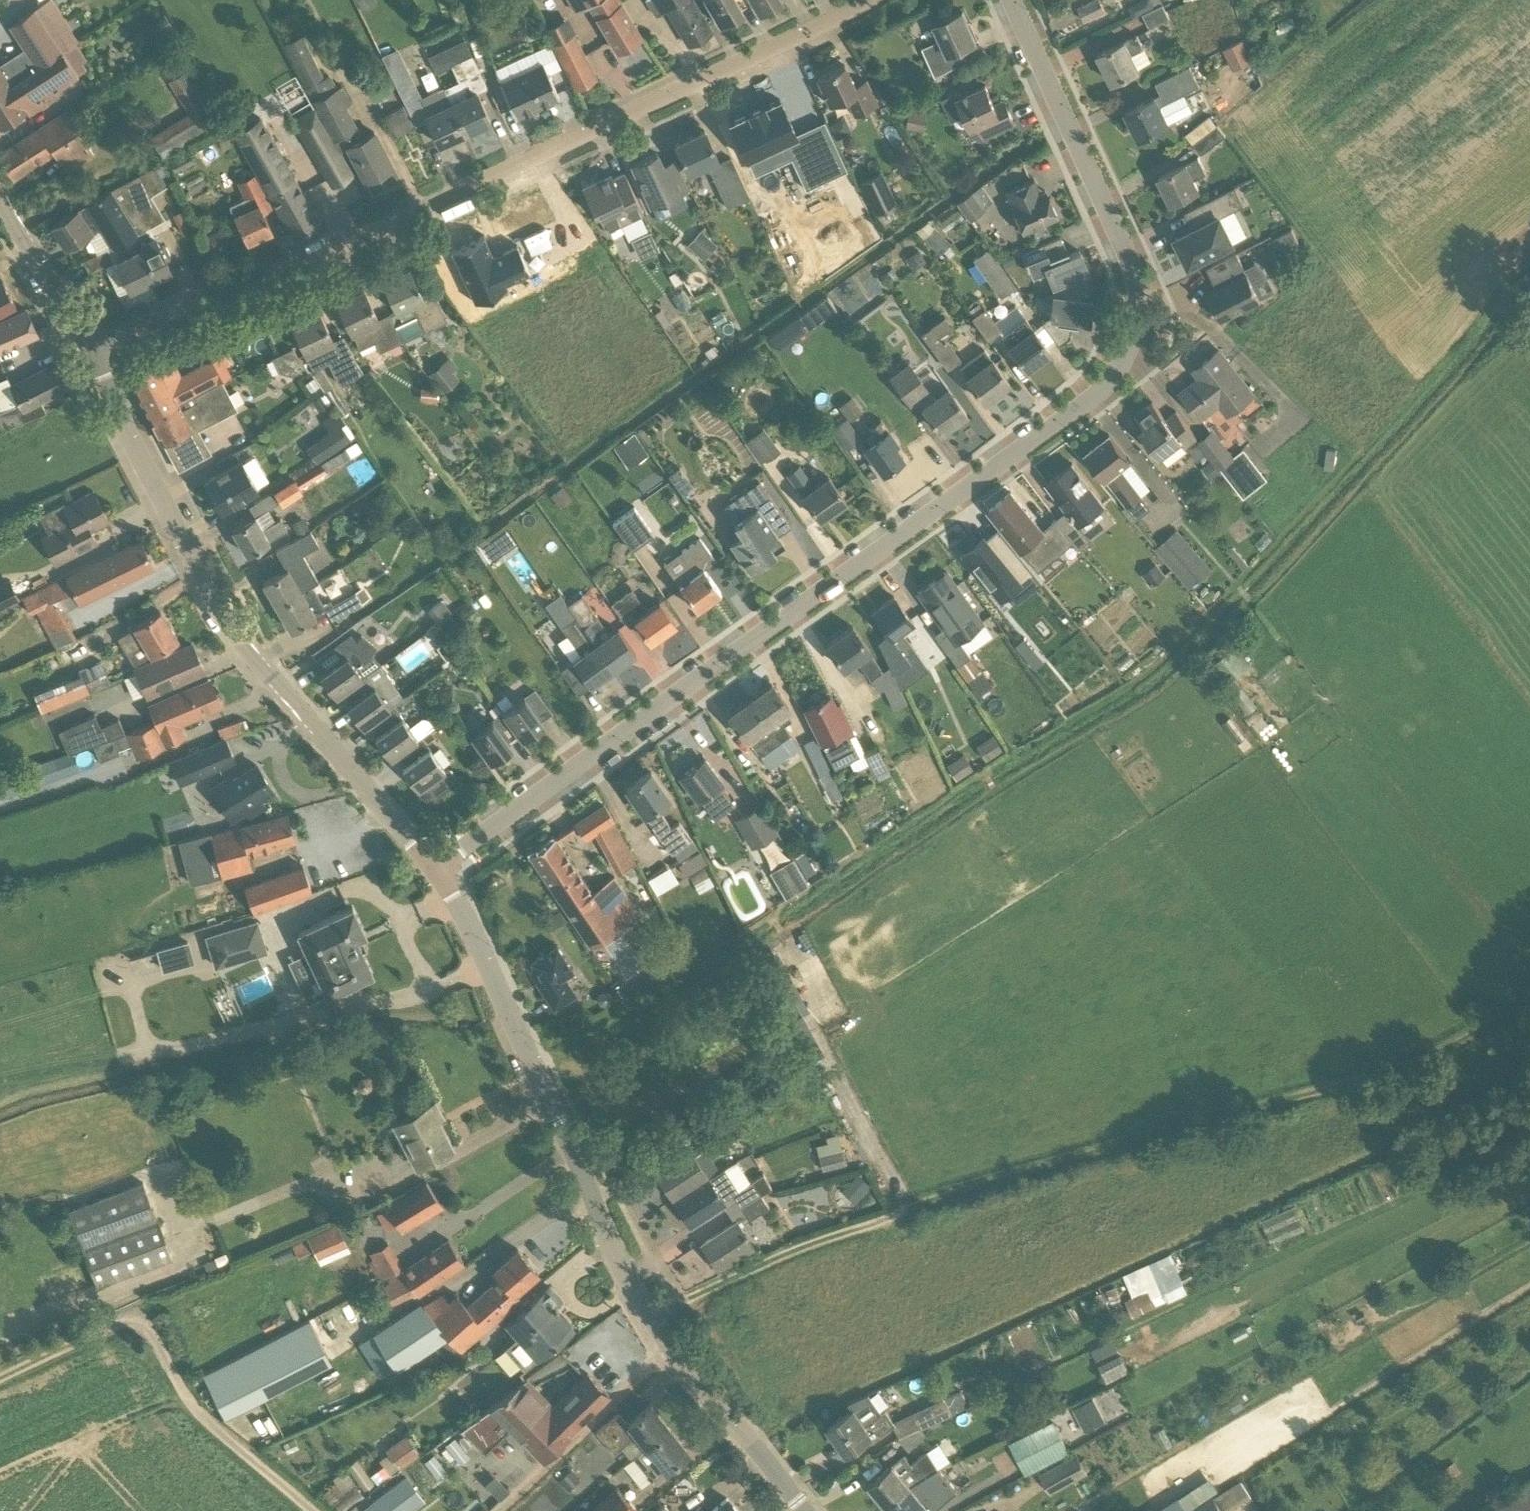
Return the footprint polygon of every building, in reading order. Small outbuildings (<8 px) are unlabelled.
[(620,0),(572,0),(579,11),(590,4),(598,17),(618,51),(642,37),(620,0)] [(694,0),(648,0),(657,14),(668,8),(689,45),(713,31),(694,0)] [(751,0),(705,0),(721,26),(736,17),(734,14),(752,3),(753,3),(751,0)] [(753,3),(752,3),(759,15),(775,6),(773,2),(776,0),(751,0),(753,3)] [(1103,12),(1108,9),(1104,0),(1095,0),(1078,8),(1085,21),(1103,12)] [(1156,8),(1152,0),(1143,0),(1142,6),(1145,13),(1156,8)] [(1142,14),(1149,29),(1170,19),(1163,4),(1142,14)] [(63,50),(36,9),(12,25),(27,48),(39,66),(63,50)] [(468,25),(461,10),(453,13),(460,29),(468,25)] [(962,65),(956,50),(980,40),(979,39),(977,40),(964,11),(935,24),(942,39),(923,48),(936,77),(962,65)] [(174,31),(164,14),(138,30),(148,47),(174,31)] [(574,34),(569,37),(553,45),(576,89),(597,79),(574,34)] [(365,137),(352,113),(348,105),(354,102),(345,84),(340,87),(333,73),(326,77),(304,35),(288,43),(310,86),(308,87),(315,101),(327,125),(334,138),(340,150),(348,146),(366,180),(393,166),(375,132),(365,137)] [(1144,49),(1138,35),(1126,41),(1126,40),(1098,54),(1113,83),(1140,69),(1133,55),(1144,49)] [(1242,40),(1223,50),(1231,66),(1250,56),(1242,40)] [(39,67),(39,66),(27,48),(0,66),(0,92),(39,67)] [(381,56),(399,90),(412,84),(395,49),(381,56)] [(0,92),(0,125),(25,109),(29,115),(63,94),(61,87),(79,76),(63,50),(39,66),(39,67),(0,92)] [(456,91),(447,95),(465,133),(491,121),(477,92),(488,87),(473,54),(452,64),(459,81),(456,91)] [(559,97),(544,62),(500,83),(516,117),(559,97)] [(866,80),(854,86),(845,65),(817,77),(829,105),(846,97),(854,115),(877,105),(866,80)] [(1156,84),(1161,94),(1127,111),(1140,138),(1169,124),(1160,106),(1200,87),(1190,67),(1156,84)] [(162,155),(220,119),(189,69),(168,81),(188,113),(150,137),(162,155)] [(281,96),(304,87),(297,71),(275,80),(281,96)] [(419,98),(412,84),(399,90),(409,110),(421,105),(418,98),(419,98)] [(953,121),(966,115),(973,130),(980,126),(985,137),(1015,124),(1007,106),(998,111),(986,85),(963,96),(961,90),(943,99),(953,121)] [(465,133),(447,95),(443,86),(419,98),(418,98),(421,105),(422,107),(439,144),(465,133)] [(792,158),(806,189),(848,169),(825,120),(796,133),(780,99),(764,106),(763,103),(759,105),(752,109),(748,111),(749,113),(730,122),(747,159),(778,145),(784,158),(790,155),(792,158)] [(907,111),(905,128),(925,131),(927,113),(907,111)] [(94,155),(65,112),(0,154),(15,177),(56,150),(70,171),(94,155)] [(1217,125),(1193,144),(1201,155),(1226,136),(1217,125)] [(708,164),(720,191),(728,208),(750,197),(732,157),(720,163),(705,131),(676,144),(689,173),(708,164)] [(906,137),(900,135),(893,139),(895,147),(902,149),(908,145),(906,137)] [(319,221),(293,175),(277,147),(252,161),(294,235),(319,221)] [(336,147),(316,158),(331,184),(350,173),(336,147)] [(176,173),(195,163),(189,152),(170,162),(176,173)] [(632,165),(651,206),(688,189),(677,168),(666,173),(657,153),(632,165)] [(1172,203),(1200,189),(1195,179),(1207,173),(1199,158),(1159,177),(1172,203)] [(165,162),(152,169),(163,187),(176,179),(165,162)] [(151,166),(111,190),(136,235),(132,236),(139,251),(144,249),(157,276),(171,269),(156,236),(151,239),(146,228),(135,204),(152,196),(151,194),(163,187),(152,169),(151,166)] [(240,181),(248,197),(230,205),(248,242),(273,230),(265,211),(272,208),(256,173),(240,181)] [(644,214),(625,173),(613,179),(611,174),(582,188),(595,214),(598,213),(607,231),(644,214)] [(875,216),(897,206),(882,173),(860,183),(875,216)] [(750,189),(753,196),(773,186),(770,180),(750,189)] [(1041,193),(1035,180),(1006,192),(1012,206),(1011,206),(1024,233),(1058,218),(1046,190),(1041,193)] [(1245,205),(1236,186),(1185,212),(1186,213),(1194,209),(1202,225),(1177,238),(1190,264),(1234,242),(1221,217),(1245,205)] [(776,187),(753,197),(761,217),(784,208),(776,187)] [(114,247),(120,259),(116,261),(130,289),(157,276),(144,249),(139,251),(132,236),(136,235),(111,190),(88,204),(94,213),(93,214),(102,227),(114,247)] [(983,212),(970,193),(957,202),(969,221),(983,212)] [(772,224),(784,252),(840,228),(828,200),(772,224)] [(52,226),(67,249),(102,227),(93,214),(94,213),(88,204),(52,226)] [(915,229),(916,230),(923,237),(933,226),(929,222),(927,220),(915,229)] [(923,237),(922,238),(939,255),(951,243),(933,226),(923,237)] [(1298,242),(1292,229),(1268,241),(1275,254),(1298,242)] [(207,251),(226,243),(219,230),(201,238),(207,251)] [(718,245),(700,230),(686,246),(704,261),(718,245)] [(650,232),(632,240),(640,258),(659,250),(650,232)] [(483,235),(452,250),(475,301),(506,287),(505,283),(529,272),(517,245),(493,256),(483,235)] [(1023,252),(1029,267),(1030,270),(1044,265),(1054,288),(1052,288),(1053,289),(1092,285),(1086,270),(1088,270),(1080,250),(1069,255),(1067,251),(1068,251),(1067,250),(1066,250),(1060,236),(1023,252)] [(116,261),(110,247),(84,260),(90,274),(116,261)] [(1015,287),(988,248),(973,258),(1000,298),(1015,287)] [(926,262),(918,250),(905,259),(913,271),(926,262)] [(1207,267),(1215,282),(1220,280),(1223,286),(1209,293),(1221,318),(1262,298),(1249,273),(1248,273),(1238,252),(1207,267)] [(1011,254),(1002,259),(1005,267),(1015,262),(1011,254)] [(437,298),(427,303),(410,268),(383,281),(402,321),(417,313),(426,331),(448,320),(437,298)] [(0,282),(0,313),(16,305),(3,281),(0,282)] [(1092,285),(1053,289),(1051,316),(1042,322),(1059,346),(1070,338),(1072,325),(1077,325),(1077,324),(1076,324),(1077,320),(1089,321),(1092,301),(1090,301),(1092,285)] [(392,320),(381,325),(365,290),(338,303),(359,346),(373,339),(380,352),(402,342),(392,320)] [(819,303),(828,317),(838,310),(828,296),(819,303)] [(1050,352),(1026,319),(1017,306),(994,323),(987,313),(983,315),(981,312),(972,318),(987,339),(999,331),(1010,347),(1008,348),(1025,371),(1050,352)] [(38,332),(26,309),(0,321),(0,350),(38,332)] [(293,324),(306,353),(312,364),(326,357),(334,374),(357,363),(346,341),(335,346),(319,311),(293,324)] [(922,334),(933,349),(945,340),(956,332),(945,317),(922,334)] [(778,352),(791,343),(781,329),(768,338),(778,352)] [(960,360),(945,340),(933,349),(947,369),(960,360)] [(710,359),(717,354),(712,346),(705,351),(710,359)] [(305,367),(292,348),(272,357),(278,372),(292,376),(305,367)] [(985,349),(974,357),(961,367),(968,377),(966,379),(983,401),(1009,382),(985,349)] [(1181,393),(1201,419),(1220,404),(1228,414),(1254,394),(1220,350),(1197,368),(1203,376),(1181,393)] [(131,381),(140,398),(181,375),(170,355),(133,376),(131,381)] [(179,403),(231,376),(220,355),(181,375),(140,398),(151,418),(179,403)] [(449,357),(429,374),(444,392),(459,379),(452,371),(458,366),(449,357)] [(12,386),(7,377),(0,380),(0,410),(1,412),(0,412),(0,427),(2,431),(47,412),(40,399),(66,386),(55,364),(12,386)] [(934,398),(929,391),(909,364),(890,378),(910,405),(918,399),(923,407),(922,407),(941,432),(967,413),(948,388),(934,398)] [(717,377),(714,390),(723,393),(727,379),(717,377)] [(320,386),(314,378),(306,383),(312,392),(320,386)] [(186,466),(211,453),(199,429),(237,409),(223,383),(180,405),(179,403),(151,418),(163,441),(176,465),(183,461),(186,466)] [(437,389),(421,388),(420,402),(436,403),(437,389)] [(318,412),(328,405),(321,395),(312,401),(318,412)] [(862,411),(851,397),(839,406),(849,421),(862,411)] [(1182,440),(1187,446),(1198,461),(1209,453),(1200,441),(1201,440),(1178,411),(1167,420),(1153,402),(1136,415),(1146,428),(1141,431),(1160,457),(1182,440)] [(861,440),(848,422),(846,419),(832,429),(848,450),(861,440)] [(864,449),(883,474),(904,459),(895,446),(898,444),(881,420),(869,428),(878,439),(864,449)] [(354,435),(345,422),(307,448),(317,462),(352,439),(351,438),(354,435)] [(644,428),(639,432),(650,446),(655,443),(644,428)] [(766,428),(749,440),(767,464),(778,456),(776,453),(781,449),(766,428)] [(1213,459),(1220,467),(1234,456),(1214,430),(1201,440),(1200,441),(1209,453),(1213,459)] [(635,433),(613,447),(621,458),(642,444),(635,433)] [(1142,496),(1121,469),(1130,462),(1110,435),(1086,453),(1127,506),(1128,507),(1142,496)] [(321,464),(326,472),(361,451),(356,443),(338,454),(321,464)] [(1327,449),(1324,468),(1334,470),(1337,450),(1327,449)] [(1224,473),(1243,497),(1257,487),(1234,456),(1220,467),(1224,473)] [(1220,467),(1213,459),(1202,467),(1213,481),(1224,473),(1220,467)] [(258,490),(241,461),(205,482),(222,511),(258,490)] [(1068,511),(1057,519),(1074,543),(1079,550),(1116,521),(1073,464),(1047,483),(1068,511)] [(829,476),(815,487),(800,466),(788,475),(820,520),(846,501),(829,476)] [(673,483),(682,495),(693,487),(679,467),(668,475),(673,483)] [(281,519),(275,522),(269,510),(282,503),(282,504),(303,492),(303,491),(319,481),(312,470),(296,480),(254,504),(260,513),(233,529),(247,554),(288,531),(281,519)] [(774,554),(785,545),(778,536),(791,526),(759,481),(722,508),(741,535),(729,544),(750,572),(774,554)] [(572,499),(563,486),(550,496),(559,508),(572,499)] [(55,563),(75,553),(97,541),(90,529),(108,520),(93,491),(66,505),(64,502),(41,514),(50,533),(42,537),(55,563)] [(1074,543),(1057,519),(1043,531),(1011,492),(989,510),(1040,571),(1074,543)] [(1128,507),(1127,506),(1123,509),(1133,523),(1138,519),(1128,507)] [(632,550),(653,535),(634,507),(612,523),(632,550)] [(292,523),(299,535),(310,529),(303,517),(292,523)] [(401,525),(408,536),(419,528),(412,517),(401,525)] [(1177,530),(1155,548),(1190,588),(1211,569),(1177,530)] [(1035,571),(1002,531),(982,548),(977,541),(963,553),(1000,599),(1012,589),(1035,571)] [(277,606),(313,586),(318,583),(302,556),(318,546),(310,532),(276,551),(287,569),(264,583),(277,606)] [(487,565),(500,556),(489,541),(486,536),(473,545),(487,565)] [(664,564),(671,574),(697,609),(721,592),(704,569),(716,561),(700,539),(664,564)] [(37,610),(57,599),(61,607),(77,598),(79,600),(153,566),(141,541),(67,575),(23,597),(31,613),(37,610)] [(1165,576),(1155,564),(1143,574),(1152,586),(1165,576)] [(947,572),(918,593),(942,628),(934,634),(943,647),(956,665),(971,655),(960,638),(966,634),(966,635),(983,623),(947,572)] [(0,585),(0,607),(18,598),(9,581),(0,585)] [(313,586),(277,606),(291,630),(326,609),(332,620),(362,602),(356,591),(332,605),(330,601),(324,604),(313,586)] [(676,624),(659,602),(647,611),(631,589),(611,604),(624,622),(633,616),(652,642),(676,624)] [(567,605),(575,617),(613,669),(636,653),(618,628),(609,634),(581,595),(567,605)] [(873,612),(904,656),(914,648),(902,632),(914,624),(894,596),(873,612)] [(1118,596),(1099,613),(1132,649),(1151,631),(1118,596)] [(560,625),(568,621),(556,600),(548,604),(560,625)] [(450,613),(441,601),(428,611),(436,623),(450,613)] [(470,602),(459,609),(465,618),(476,610),(470,602)] [(136,626),(152,653),(177,638),(161,611),(136,626)] [(591,686),(613,669),(575,617),(561,627),(581,655),(561,670),(576,691),(589,682),(591,686)] [(135,664),(152,653),(136,626),(118,637),(126,650),(135,664)] [(883,671),(868,651),(870,650),(853,626),(827,645),(844,668),(856,659),(870,680),(883,671)] [(336,697),(342,692),(363,676),(354,664),(361,658),(363,660),(375,647),(362,636),(356,642),(351,635),(315,661),(329,680),(325,682),(336,697)] [(1025,656),(1034,648),(1025,637),(1015,645),(1025,656)] [(193,644),(136,669),(147,695),(204,670),(193,644)] [(38,703),(41,711),(123,678),(114,655),(78,670),(80,674),(33,692),(34,695),(38,703)] [(971,655),(956,665),(967,681),(981,670),(982,670),(971,655)] [(453,665),(458,673),(466,668),(460,660),(453,665)] [(363,728),(370,723),(390,707),(373,683),(386,674),(379,665),(363,676),(342,692),(356,711),(353,713),(363,728)] [(994,689),(981,670),(967,681),(980,699),(994,689)] [(209,681),(149,707),(156,723),(122,735),(94,746),(101,763),(121,755),(119,752),(133,746),(138,757),(185,737),(178,723),(220,705),(209,681)] [(906,704),(897,683),(883,689),(892,710),(906,704)] [(751,700),(768,723),(782,741),(791,754),(800,748),(790,734),(791,734),(784,725),(792,720),(785,711),(789,708),(772,684),(751,700)] [(537,691),(505,714),(520,737),(523,740),(537,730),(535,726),(553,713),(537,691)] [(805,709),(835,768),(860,756),(850,736),(856,734),(841,706),(836,708),(830,697),(805,709)] [(782,741),(768,723),(751,700),(730,715),(747,739),(748,739),(770,769),(791,754),(782,741)] [(391,759),(397,754),(421,735),(434,726),(428,718),(423,717),(410,727),(394,705),(390,707),(370,723),(383,742),(380,744),(391,759)] [(503,749),(520,737),(505,714),(473,738),(491,763),(505,753),(503,749)] [(68,755),(94,746),(122,735),(117,722),(98,729),(93,717),(58,734),(68,755)] [(224,738),(245,731),(241,720),(220,727),(224,738)] [(422,736),(428,743),(436,737),(430,730),(422,736)] [(421,735),(397,754),(411,773),(408,775),(418,790),(425,785),(435,799),(459,781),(448,767),(445,769),(421,735)] [(986,761),(1003,750),(992,735),(976,745),(986,761)] [(814,737),(802,743),(825,789),(828,788),(834,800),(843,796),(814,737)] [(226,739),(171,762),(180,784),(235,761),(226,739)] [(875,777),(887,770),(875,748),(863,755),(875,777)] [(963,754),(947,765),(957,780),(973,769),(963,754)] [(700,800),(715,820),(736,804),(721,785),(721,784),(703,760),(682,776),(700,800)] [(272,789),(257,765),(230,781),(229,779),(213,788),(232,819),(246,810),(250,815),(264,807),(260,801),(258,797),(272,789)] [(627,789),(660,836),(679,863),(698,849),(680,822),(672,828),(657,807),(669,798),(651,772),(627,789)] [(604,804),(575,822),(587,841),(601,833),(622,871),(636,864),(604,804)] [(759,805),(735,820),(752,847),(776,833),(759,805)] [(286,814),(211,835),(223,877),(253,869),(248,853),(294,840),(286,814)] [(640,913),(614,876),(591,892),(555,837),(530,854),(591,945),(640,913)] [(700,853),(679,866),(685,876),(706,863),(700,853)] [(785,897),(808,884),(793,858),(770,872),(785,897)] [(688,874),(698,892),(715,883),(705,865),(688,874)] [(303,866),(245,887),(254,913),(313,892),(312,891),(305,871),(303,866)] [(657,894),(679,882),(671,867),(649,879),(657,894)] [(351,908),(300,932),(298,933),(299,934),(308,953),(303,955),(313,976),(318,974),(327,993),(327,994),(329,994),(329,993),(336,990),(338,996),(354,988),(352,983),(371,974),(372,973),(372,972),(371,972),(359,946),(357,947),(354,940),(356,939),(356,938),(364,934),(365,934),(365,932),(353,909),(354,908),(353,907),(351,908)] [(209,936),(207,937),(208,938),(216,964),(215,964),(216,966),(218,966),(218,965),(264,951),(264,952),(266,951),(265,949),(257,923),(258,923),(257,921),(255,922),(209,936)] [(135,978),(196,961),(190,940),(129,957),(135,978)] [(576,995),(564,976),(573,970),(557,945),(531,961),(542,978),(536,982),(554,1009),(576,995)] [(809,1078),(794,1085),(801,1097),(815,1089),(809,1078)] [(413,1167),(435,1156),(452,1147),(438,1119),(443,1117),(435,1102),(391,1124),(413,1167)] [(694,1137),(702,1151),(705,1149),(747,1126),(740,1112),(694,1137)] [(719,1170),(705,1149),(702,1151),(694,1156),(690,1150),(656,1173),(673,1200),(719,1170)] [(843,1151),(820,1157),(823,1171),(846,1165),(843,1151)] [(740,1207),(759,1194),(771,1187),(763,1173),(750,1180),(737,1160),(722,1168),(719,1170),(673,1200),(691,1227),(726,1204),(723,1200),(732,1194),(740,1207)] [(870,1185),(858,1174),(845,1188),(858,1199),(870,1185)] [(427,1182),(388,1206),(389,1207),(376,1215),(386,1231),(397,1225),(402,1232),(443,1207),(427,1182)] [(142,1185),(68,1212),(96,1289),(171,1262),(142,1185)] [(759,1194),(740,1207),(749,1220),(768,1207),(759,1194)] [(1273,1241),(1305,1227),(1296,1205),(1263,1219),(1273,1241)] [(309,1234),(322,1262),(352,1247),(339,1220),(309,1234)] [(754,1247),(740,1225),(737,1221),(702,1243),(719,1269),(754,1247)] [(297,1254),(313,1247),(309,1237),(292,1244),(297,1254)] [(449,1240),(404,1269),(419,1292),(464,1263),(449,1240)] [(379,1282),(403,1268),(389,1243),(369,1255),(373,1261),(368,1264),(379,1282)] [(501,1277),(468,1307),(458,1295),(449,1303),(442,1296),(424,1307),(422,1303),(375,1335),(398,1370),(434,1346),(448,1361),(461,1350),(520,1298),(515,1292),(538,1272),(518,1249),(494,1270),(501,1277)] [(1134,1316),(1189,1291),(1172,1252),(1123,1274),(1133,1296),(1127,1299),(1134,1316)] [(506,1323),(536,1359),(573,1328),(557,1309),(558,1309),(555,1305),(561,1299),(549,1286),(506,1323)] [(621,1309),(573,1341),(603,1385),(616,1376),(622,1386),(638,1375),(633,1369),(652,1356),(621,1309)] [(332,1362),(309,1319),(203,1374),(225,1418),(332,1362)] [(1095,1349),(1100,1362),(1117,1355),(1111,1342),(1095,1349)] [(1118,1351),(1100,1368),(1111,1380),(1130,1364),(1118,1351)] [(609,1395),(588,1373),(553,1407),(525,1378),(460,1427),(485,1452),(511,1426),(544,1460),(570,1435),(569,1434),(609,1395)] [(1228,1402),(1235,1413),(1245,1406),(1238,1395),(1228,1402)] [(1062,1409),(1071,1404),(1068,1397),(1058,1401),(1062,1409)] [(876,1440),(894,1427),(901,1439),(922,1429),(954,1414),(946,1398),(895,1422),(887,1410),(866,1425),(855,1409),(829,1427),(847,1452),(872,1435),(876,1440)] [(1073,1409),(1082,1426),(1103,1415),(1095,1398),(1073,1409)] [(637,1435),(646,1447),(670,1428),(650,1405),(627,1424),(619,1414),(597,1432),(614,1454),(637,1435)] [(1029,1416),(1019,1420),(1023,1429),(1033,1425),(1029,1416)] [(1032,1436),(1012,1447),(1026,1475),(1069,1452),(1059,1434),(1055,1424),(1032,1436)] [(670,1428),(646,1447),(633,1458),(652,1481),(688,1451),(670,1428)] [(928,1435),(922,1429),(901,1439),(910,1450),(928,1435)] [(406,1435),(386,1450),(400,1469),(421,1455),(406,1435)] [(471,1457),(456,1438),(446,1447),(461,1466),(471,1457)] [(939,1470),(936,1465),(935,1463),(930,1456),(932,1455),(929,1450),(912,1464),(905,1456),(894,1464),(869,1484),(888,1506),(912,1486),(938,1471),(939,1470)] [(425,1462),(439,1481),(449,1473),(434,1455),(425,1462)] [(1078,1455),(1041,1476),(1052,1494),(1088,1473),(1078,1455)] [(581,1480),(570,1468),(557,1479),(568,1492),(581,1480)] [(939,1470),(938,1471),(912,1486),(888,1506),(892,1510),(927,1510),(929,1509),(930,1510),(935,1510),(956,1493),(949,1485),(942,1474),(939,1470)] [(1242,1481),(1241,1480),(1214,1497),(1223,1510),(1229,1510),(1251,1496),(1242,1481)] [(359,1510),(393,1510),(408,1499),(396,1483),(359,1510)] [(592,1510),(637,1510),(616,1489),(592,1510)] [(1214,1497),(1192,1510),(1223,1510),(1214,1497)] [(727,1498),(712,1510),(738,1510),(727,1498)] [(1176,1498),(1156,1510),(1186,1510),(1176,1498)]
